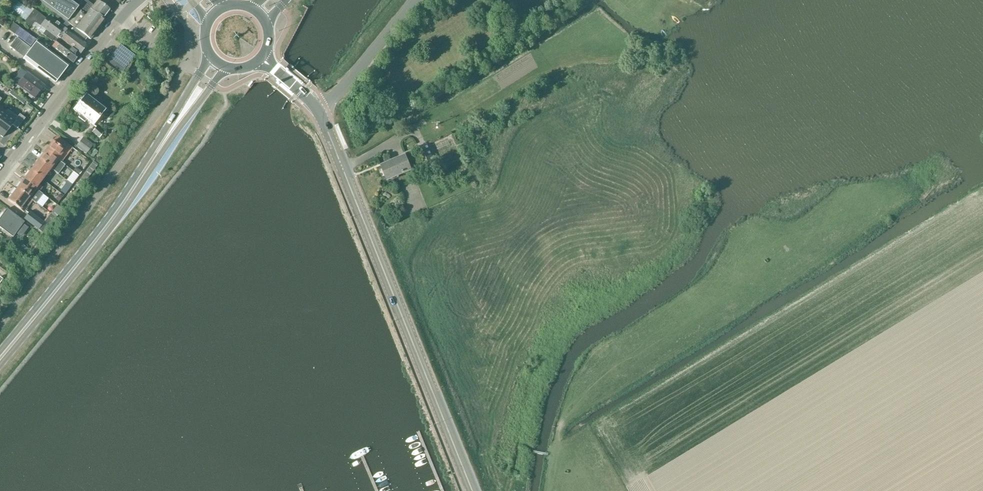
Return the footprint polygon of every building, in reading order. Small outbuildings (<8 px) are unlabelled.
[(110,11),(97,1),(93,6),(85,0),(83,0),(79,6),(71,0),(38,0),(56,13),(53,18),(58,22),(61,18),(62,19),(87,37),(92,41),(106,21),(104,19),(110,11)] [(41,26),(46,19),(37,13),(35,14),(33,12),(25,23),(30,26),(33,22),(36,23),(41,26)] [(46,19),(41,26),(46,30),(79,55),(80,53),(87,44),(84,42),(87,37),(62,19),(58,24),(48,16),(46,19)] [(19,28),(12,23),(8,30),(14,35),(19,28)] [(73,63),(79,55),(46,30),(43,34),(52,41),(53,40),(56,42),(52,47),(73,63)] [(56,83),(69,65),(37,41),(31,48),(17,38),(10,47),(24,58),(23,59),(56,83)] [(121,44),(120,45),(106,64),(121,75),(133,60),(136,56),(121,44)] [(34,98),(43,86),(26,73),(17,85),(34,98)] [(16,99),(18,96),(11,91),(9,94),(16,99)] [(93,125),(105,110),(85,95),(74,110),(80,115),(78,117),(85,122),(86,120),(93,125)] [(19,96),(18,96),(16,99),(23,104),(25,102),(19,96)] [(27,103),(23,108),(30,113),(34,108),(27,103)] [(0,121),(0,136),(3,138),(12,125),(17,129),(25,119),(20,114),(17,117),(8,110),(0,121)] [(103,133),(96,127),(92,133),(99,138),(103,133)] [(43,136),(47,140),(55,132),(50,128),(43,136)] [(86,154),(93,145),(83,138),(77,147),(86,154)] [(61,163),(62,162),(73,148),(63,141),(59,146),(53,141),(46,150),(61,163)] [(95,149),(90,155),(93,158),(98,151),(95,149)] [(65,165),(62,162),(61,163),(46,150),(39,160),(51,169),(55,172),(58,174),(65,165)] [(387,180),(412,170),(406,156),(381,166),(387,180)] [(43,179),(51,169),(39,160),(31,170),(43,179)] [(93,161),(80,177),(85,181),(97,164),(93,161)] [(105,176),(110,168),(105,164),(100,172),(105,176)] [(38,185),(43,179),(31,170),(23,180),(39,192),(42,188),(38,185)] [(80,177),(73,186),(78,190),(85,181),(80,177)] [(43,194),(39,192),(23,180),(17,189),(33,201),(36,204),(43,194)] [(72,186),(65,182),(61,188),(66,193),(72,186)] [(28,208),(33,201),(17,189),(8,201),(24,213),(28,208)] [(24,222),(7,209),(0,218),(0,228),(13,238),(24,222)] [(54,209),(50,214),(56,218),(59,214),(54,209)] [(29,212),(24,219),(38,229),(43,222),(29,212)] [(20,253),(25,256),(29,251),(24,247),(20,253)]
